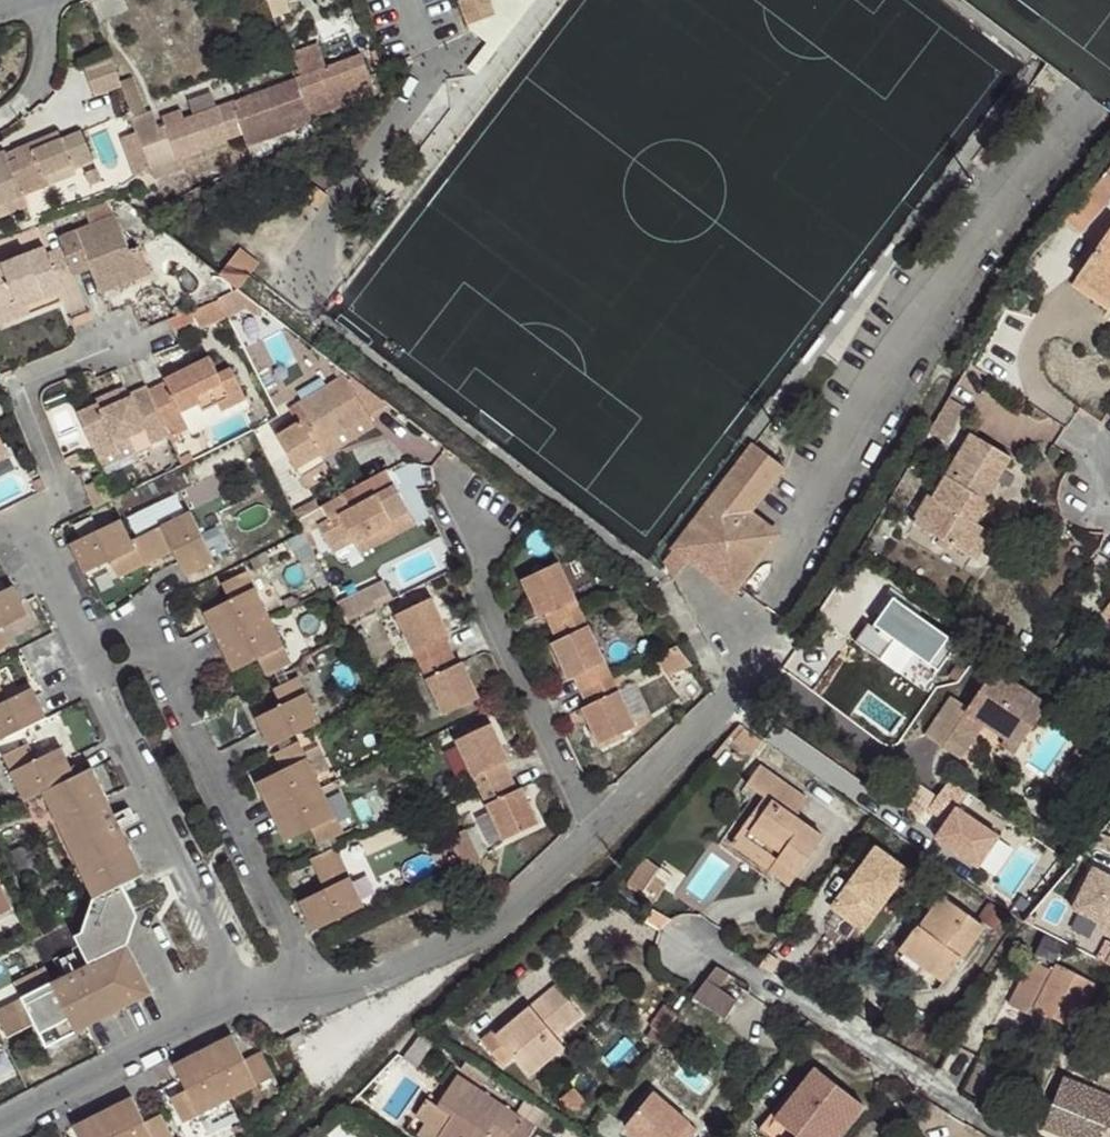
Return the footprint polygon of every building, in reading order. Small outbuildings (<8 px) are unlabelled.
[(489,0),(461,0),(459,1),(468,25),(469,25),(495,15),(489,0)] [(495,15),(469,25),(470,29),(487,43),(468,68),(477,75),(536,0),(489,0),(495,15)] [(293,71),(305,103),(371,80),(363,55),(326,68),(318,45),(287,56),(293,71)] [(119,83),(111,58),(85,67),(95,98),(121,89),(119,83)] [(243,99),(237,102),(248,131),(253,147),(286,134),(281,120),(308,110),(305,103),(293,71),(266,81),(240,91),(243,99)] [(121,89),(122,92),(135,88),(132,79),(119,83),(121,89)] [(371,80),(305,103),(312,121),(377,98),(371,80)] [(131,119),(132,120),(145,115),(135,88),(122,92),(129,113),(131,119)] [(184,155),(248,131),(237,102),(186,120),(182,109),(162,117),(165,126),(138,135),(150,168),(154,181),(188,168),(184,155)] [(131,119),(129,113),(121,116),(123,122),(131,119)] [(34,151),(32,146),(15,152),(18,160),(10,162),(7,156),(6,152),(0,154),(0,205),(23,195),(49,185),(45,175),(72,164),(74,169),(94,161),(82,131),(62,139),(34,151)] [(150,168),(138,135),(137,133),(122,138),(136,177),(150,168)] [(60,134),(32,146),(34,151),(62,139),(60,134)] [(18,160),(15,152),(7,156),(10,162),(18,160)] [(72,164),(45,175),(49,185),(76,173),(74,169),(72,164)] [(103,181),(98,169),(86,173),(91,186),(103,181)] [(326,195),(316,187),(306,201),(317,208),(326,195)] [(23,195),(0,205),(0,217),(27,205),(23,195)] [(115,215),(109,201),(104,203),(84,210),(90,226),(115,215)] [(60,238),(63,246),(75,274),(90,268),(100,293),(120,285),(129,282),(150,273),(139,246),(130,250),(115,215),(90,226),(60,238)] [(1077,278),(1109,299),(1109,229),(1077,278)] [(58,282),(75,275),(75,274),(63,246),(47,253),(58,282)] [(4,263),(3,260),(0,261),(0,309),(25,299),(27,305),(62,291),(58,282),(47,253),(45,247),(4,263)] [(259,263),(240,249),(220,274),(238,289),(239,289),(259,263)] [(131,287),(129,282),(120,285),(121,291),(131,287)] [(266,311),(239,289),(238,289),(219,299),(229,317),(229,319),(246,308),(255,317),(266,311)] [(25,299),(0,309),(0,326),(31,314),(27,305),(25,299)] [(219,299),(190,311),(198,331),(229,317),(219,299)] [(167,382),(149,390),(166,429),(169,435),(171,440),(179,437),(176,430),(188,425),(182,413),(200,403),(203,408),(217,402),(221,412),(246,399),(231,369),(219,375),(210,357),(165,379),(167,382)] [(387,404),(348,375),(299,404),(306,417),(300,420),(277,435),(302,477),(326,463),(323,457),(317,448),(368,416),(369,416),(387,404)] [(166,429),(149,390),(147,387),(133,394),(134,396),(123,401),(118,390),(97,400),(99,404),(78,414),(99,460),(120,450),(116,442),(129,436),(145,429),(151,443),(169,435),(166,429)] [(938,437),(946,442),(966,408),(959,404),(950,399),(929,432),(938,437)] [(297,415),(275,428),(279,433),(300,420),(297,415)] [(375,426),(369,416),(368,416),(317,448),(323,457),(375,426)] [(1011,457),(972,434),(934,497),(930,495),(913,522),(976,559),(991,532),(976,523),(966,517),(979,496),(986,500),(1011,457)] [(136,452),(129,436),(116,442),(120,450),(99,460),(102,467),(136,452)] [(0,437),(0,462),(10,457),(0,437)] [(751,513),(785,468),(754,444),(673,549),(689,561),(734,595),(739,588),(779,535),(751,513)] [(194,460),(191,454),(183,458),(185,464),(194,460)] [(332,473),(326,463),(302,477),(308,488),(332,473)] [(407,507),(391,479),(387,471),(322,506),(329,519),(319,525),(320,527),(331,547),(351,536),(354,542),(370,534),(374,541),(395,530),(388,517),(407,507)] [(102,491),(98,481),(85,486),(93,509),(109,501),(113,499),(110,490),(103,493),(102,491)] [(986,500),(979,496),(966,517),(976,523),(988,501),(986,500)] [(320,508),(315,499),(294,511),(298,519),(320,508)] [(329,519),(322,506),(320,508),(298,519),(296,521),(304,537),(320,527),(319,525),(329,519)] [(374,541),(370,534),(354,542),(360,555),(416,525),(407,507),(388,517),(395,530),(374,541)] [(191,512),(131,541),(120,520),(71,544),(85,574),(111,561),(118,578),(173,551),(186,576),(216,562),(191,512)] [(351,536),(331,547),(334,554),(354,542),(351,536)] [(582,613),(558,563),(521,580),(539,616),(544,614),(552,628),(582,613)] [(269,617),(247,572),(222,583),(230,600),(204,612),(219,642),(269,617)] [(342,594),(348,615),(397,600),(391,579),(342,594)] [(0,592),(0,650),(10,644),(2,628),(28,615),(13,586),(0,592)] [(883,600),(885,597),(870,587),(840,633),(854,642),(883,600)] [(449,634),(431,598),(396,615),(420,665),(451,650),(444,636),(449,634)] [(924,627),(883,600),(854,642),(846,656),(887,684),(924,627)] [(588,626),(582,613),(552,628),(557,640),(588,626)] [(292,664),(269,617),(219,642),(233,672),(259,660),(267,677),(292,664)] [(597,645),(588,626),(557,640),(552,643),(569,680),(575,677),(581,691),(612,677),(597,645)] [(693,666),(677,646),(664,652),(678,672),(691,667),(693,666)] [(458,664),(451,650),(420,665),(444,715),(479,698),(462,662),(458,664)] [(1049,705),(994,669),(968,708),(952,697),(926,736),(943,747),(955,729),(972,740),(983,723),(1020,748),(1049,705)] [(320,723),(298,677),(273,689),(281,705),(256,718),(271,748),(320,723)] [(636,728),(612,677),(581,691),(588,705),(582,708),(600,745),(636,728)] [(623,686),(633,720),(648,716),(639,681),(623,686)] [(7,700),(0,687),(0,741),(46,718),(31,688),(7,700)] [(509,759),(491,723),(456,740),(480,790),(511,775),(504,761),(509,759)] [(972,740),(955,729),(943,747),(960,759),(972,740)] [(1020,748),(1006,739),(1001,746),(1015,755),(1020,748)] [(321,788),(298,741),(273,754),(281,771),(257,783),(271,812),(321,788)] [(28,744),(3,756),(25,802),(42,793),(75,777),(61,748),(35,760),(28,744)] [(806,800),(759,766),(747,785),(764,797),(740,832),(769,852),(772,848),(781,854),(770,870),(791,885),(793,882),(824,838),(794,817),(806,800)] [(116,818),(92,769),(75,777),(42,793),(94,899),(122,885),(144,875),(116,818)] [(539,824),(522,787),(518,789),(511,775),(480,790),(504,841),(539,824)] [(925,817),(941,795),(919,779),(903,801),(925,817)] [(321,788),(271,812),(286,842),(312,829),(319,846),(343,834),(321,788)] [(977,867),(1000,832),(953,802),(931,837),(977,867)] [(482,861),(466,829),(450,838),(465,870),(482,861)] [(781,854),(772,848),(769,852),(740,832),(732,842),(770,870),(781,854)] [(1100,833),(1093,841),(1109,846),(1109,837),(1100,833)] [(364,907),(334,847),(310,860),(324,889),(300,901),(315,931),(364,907)] [(832,908),(863,931),(907,871),(876,848),(832,908)] [(651,879),(660,868),(647,860),(628,886),(654,905),(666,888),(651,879)] [(1104,876),(1096,925),(1109,927),(1109,876),(1104,876)] [(1083,894),(1062,877),(1025,921),(1049,933),(1083,894)] [(122,885),(94,899),(83,932),(97,960),(89,964),(79,969),(53,982),(23,998),(35,1023),(47,1047),(153,993),(128,944),(115,919),(134,908),(122,885)] [(12,910),(0,886),(0,916),(12,910)] [(984,927),(942,896),(921,927),(918,924),(899,951),(923,969),(943,983),(984,927)] [(138,916),(134,908),(115,919),(128,944),(138,916)] [(97,960),(83,932),(75,936),(89,964),(97,960)] [(1061,944),(1045,937),(1035,955),(1051,964),(1061,944)] [(923,969),(899,951),(894,958),(913,971),(918,976),(923,969)] [(1095,983),(1057,963),(1053,971),(1032,960),(1009,1005),(1032,1016),(1035,1009),(1053,1018),(1072,1029),(1095,983)] [(730,974),(717,966),(707,980),(720,989),(730,974)] [(15,983),(23,998),(53,982),(46,967),(15,983)] [(720,989),(707,980),(694,997),(726,1019),(737,1001),(720,989)] [(556,985),(512,1021),(519,1030),(503,1042),(515,1057),(530,1076),(565,1047),(549,1029),(575,1008),(556,985)] [(35,1023),(23,998),(0,1009),(0,1023),(7,1038),(35,1023)] [(1053,1018),(1035,1009),(1032,1016),(1049,1026),(1053,1018)] [(519,1030),(512,1021),(504,1028),(496,1035),(503,1042),(519,1030)] [(503,1067),(515,1057),(503,1042),(496,1035),(504,1028),(501,1023),(481,1039),(503,1067)] [(306,1043),(301,1032),(287,1039),(292,1050),(306,1043)] [(245,1061),(233,1035),(203,1050),(229,1100),(274,1077),(262,1052),(245,1061)] [(229,1100),(203,1050),(174,1064),(187,1090),(175,1096),(170,1099),(182,1123),(229,1100)] [(775,1119),(797,1136),(796,1136),(840,1136),(864,1106),(815,1067),(775,1119)] [(457,1075),(437,1106),(452,1116),(438,1136),(530,1136),(536,1127),(457,1075)] [(1063,1078),(1050,1111),(1045,1125),(1077,1136),(1105,1136),(1109,1127),(1109,1097),(1063,1078)] [(638,1136),(690,1136),(697,1129),(653,1093),(625,1126),(638,1136)] [(132,1096),(103,1111),(116,1136),(173,1136),(162,1113),(145,1122),(132,1096)] [(427,1098),(415,1117),(424,1123),(420,1128),(433,1136),(438,1136),(452,1116),(437,1106),(427,1098)] [(103,1111),(73,1127),(79,1136),(116,1136),(103,1111)] [(771,1114),(760,1129),(770,1136),(796,1136),(797,1136),(775,1119),(771,1114)] [(625,1126),(616,1136),(638,1136),(625,1126)]
